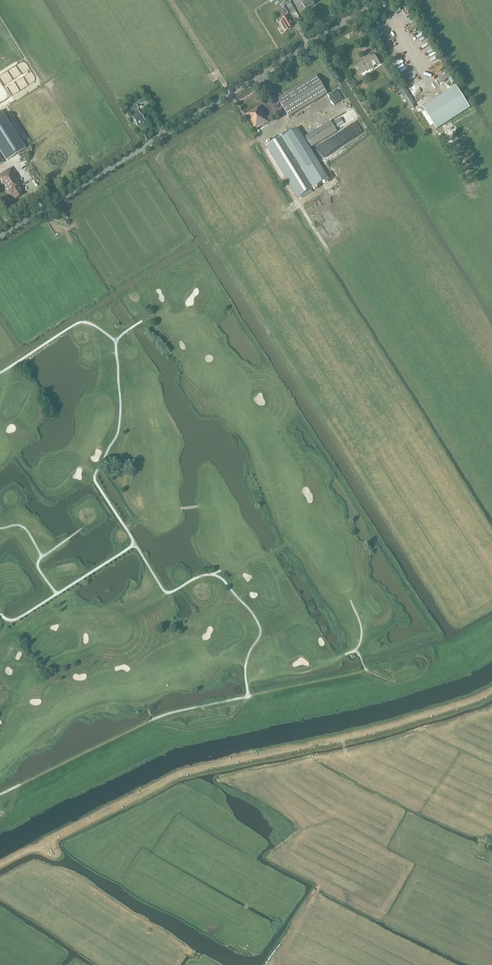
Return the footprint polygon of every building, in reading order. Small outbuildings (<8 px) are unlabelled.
[(306,10),(314,5),(311,0),(300,0),(306,10)] [(281,7),(278,9),(284,18),(287,16),(287,15),(295,10),(291,3),(290,1),(284,5),(286,6),(282,8),(281,7)] [(280,18),(277,20),(280,26),(281,25),(285,32),(292,29),(291,27),(293,26),(287,16),(284,18),(281,19),(280,19),(280,18)] [(377,67),(380,65),(375,56),(372,58),(370,54),(365,58),(366,60),(356,66),(361,74),(369,69),(370,71),(375,68),(374,67),(377,66),(377,67)] [(441,83),(452,79),(450,74),(439,79),(441,83)] [(278,99),(289,117),(328,94),(316,75),(278,99)] [(404,86),(399,90),(399,91),(402,96),(404,99),(406,101),(407,104),(409,107),(411,109),(415,107),(413,104),(415,103),(404,86)] [(456,86),(422,108),(436,129),(437,130),(441,127),(470,109),(470,108),(456,86)] [(145,122),(138,111),(137,110),(139,109),(136,106),(130,109),(133,114),(131,116),(137,126),(145,122)] [(246,114),(256,130),(269,122),(259,106),(246,114)] [(0,112),(0,147),(8,160),(26,149),(25,147),(21,141),(2,111),(0,112)] [(337,128),(344,123),(341,118),(333,122),(337,128)] [(311,147),(322,141),(337,131),(331,121),(305,137),(311,147)] [(274,141),(266,146),(298,198),(315,187),(327,180),(295,129),(284,136),(283,136),(274,141)] [(4,188),(9,197),(12,195),(15,200),(24,195),(19,187),(21,185),(11,168),(0,175),(0,190),(4,188)]
